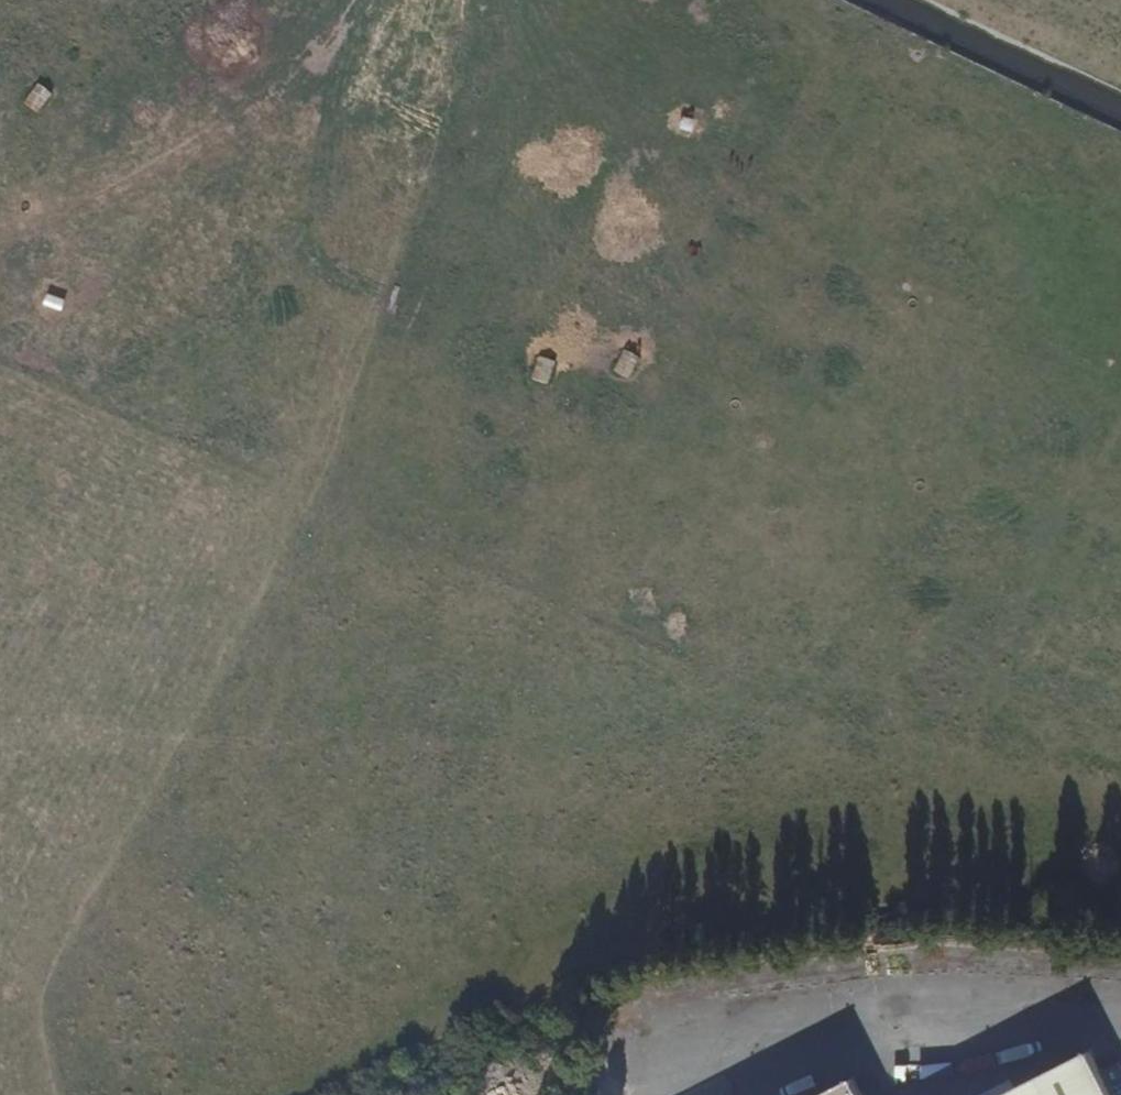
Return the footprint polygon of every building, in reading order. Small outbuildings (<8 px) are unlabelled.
[(1088,1052),(1004,1094),(1110,1094),(1088,1052)] [(823,1094),(862,1094),(854,1079),(823,1094)]
